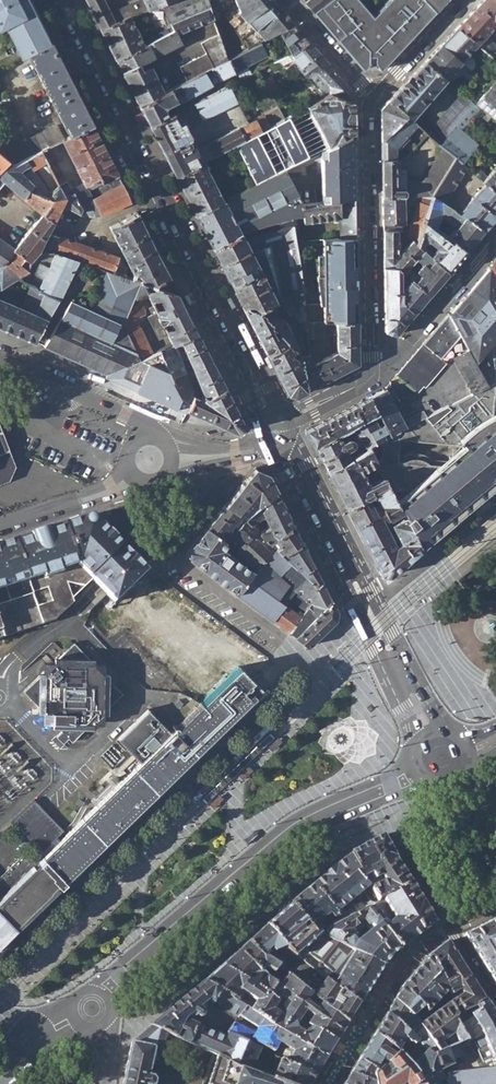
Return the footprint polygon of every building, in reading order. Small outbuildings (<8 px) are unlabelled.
[(5,28),(22,61),(27,58),(38,53),(51,46),(27,0),(0,0),(0,30),(5,28)] [(100,28),(130,15),(160,2),(166,0),(137,0),(110,12),(104,0),(86,0),(100,28)] [(207,0),(166,0),(160,2),(170,22),(208,6),(210,5),(207,0)] [(247,23),(263,41),(281,32),(295,24),(275,0),(234,0),(240,12),(238,13),(247,23)] [(305,1),(314,12),(328,0),(306,0),(305,1)] [(314,12),(363,69),(369,61),(374,61),(379,69),(405,43),(431,15),(416,0),(385,0),(372,12),(360,0),(328,0),(314,12)] [(431,15),(435,11),(424,0),(416,0),(431,15)] [(435,11),(437,9),(428,0),(424,0),(435,11)] [(437,9),(446,0),(428,0),(437,9)] [(458,27),(478,45),(495,60),(495,44),(492,40),(495,36),(495,32),(493,29),(495,26),(495,0),(483,0),(458,27)] [(144,45),(117,60),(123,73),(138,66),(182,43),(177,34),(198,25),(199,27),(203,25),(209,39),(218,34),(208,6),(170,22),(173,28),(144,45)] [(130,15),(100,28),(117,60),(144,45),(130,15)] [(309,40),(295,24),(281,32),(292,54),(309,40)] [(458,27),(441,44),(462,62),(478,45),(458,27)] [(187,81),(205,72),(208,70),(228,60),(218,34),(209,39),(201,43),(206,53),(180,67),(187,81)] [(319,52),(309,40),(292,54),(288,56),(292,62),(294,61),(298,67),(299,66),(300,67),(300,68),(319,52)] [(208,70),(210,74),(213,73),(218,82),(237,72),(248,66),(266,56),(260,43),(228,60),(208,70)] [(441,44),(425,61),(446,78),(462,62),(441,44)] [(27,58),(68,137),(91,125),(51,46),(38,53),(27,58)] [(329,64),(319,52),(300,68),(300,67),(299,66),(298,67),(302,72),(301,73),(307,80),(310,78),(311,76),(313,72),(316,72),(328,65),(329,64)] [(369,61),(363,69),(379,69),(374,61),(369,61)] [(425,61),(389,100),(406,115),(411,119),(446,78),(425,61)] [(259,71),(271,93),(278,88),(270,76),(272,71),(271,68),(273,67),(271,65),(259,71)] [(353,92),(328,65),(316,72),(313,72),(311,76),(310,78),(323,92),(321,93),(324,98),(330,95),(353,103),(353,92)] [(123,73),(140,106),(164,93),(150,68),(142,73),(138,66),(123,73)] [(237,72),(239,76),(241,80),(252,75),(248,66),(237,72)] [(140,106),(150,126),(168,116),(165,111),(169,109),(167,106),(176,102),(178,104),(212,85),(205,72),(187,81),(164,93),(140,106)] [(239,76),(228,81),(230,86),(241,80),(239,76)] [(455,157),(461,163),(478,144),(462,130),(480,108),(495,122),(495,81),(476,104),(440,144),(443,147),(455,157)] [(202,120),(237,102),(229,86),(194,104),(202,120)] [(427,133),(440,144),(476,104),(462,92),(427,133)] [(324,98),(321,93),(307,100),(309,106),(324,98)] [(354,134),(353,103),(330,95),(324,98),(309,106),(307,107),(329,147),(354,134)] [(274,124),(285,119),(274,98),(263,104),(274,124)] [(381,109),(381,140),(406,115),(389,100),(381,109)] [(190,125),(202,120),(194,104),(182,110),(190,125)] [(320,151),(329,147),(307,107),(285,119),(274,124),(269,127),(245,140),(235,146),(255,185),(286,169),(320,151)] [(177,113),(182,123),(184,122),(187,128),(190,125),(182,110),(177,113)] [(150,126),(176,177),(202,163),(203,163),(235,146),(245,140),(239,129),(239,128),(200,148),(197,152),(195,147),(196,146),(187,128),(184,122),(182,123),(177,113),(168,116),(150,126)] [(381,140),(382,159),(396,160),(395,150),(393,148),(405,135),(416,123),(411,119),(406,115),(381,140)] [(239,129),(245,140),(269,127),(263,116),(239,129)] [(416,123),(405,135),(411,141),(417,145),(427,133),(416,123)] [(58,143),(54,145),(40,152),(49,169),(63,197),(71,194),(80,208),(83,206),(89,217),(97,217),(131,203),(128,197),(103,148),(91,125),(68,137),(61,141),(78,175),(82,183),(79,184),(70,188),(53,152),(61,149),(58,143)] [(45,131),(7,151),(15,165),(40,152),(54,145),(45,131)] [(354,199),(354,134),(329,147),(320,151),(319,204),(354,199)] [(411,141),(406,147),(411,152),(417,145),(411,141)] [(382,159),(382,197),(404,196),(411,196),(433,196),(433,195),(455,157),(443,147),(423,181),(405,181),(405,170),(396,160),(382,159)] [(0,155),(0,156),(12,166),(15,165),(7,151),(0,155)] [(3,182),(22,198),(28,191),(32,193),(36,187),(24,175),(35,170),(37,168),(41,175),(49,169),(40,152),(15,165),(12,166),(0,156),(0,186),(3,182)] [(455,157),(433,195),(445,203),(467,167),(461,163),(455,157)] [(176,177),(196,216),(223,202),(203,163),(202,163),(176,177)] [(487,176),(480,170),(476,175),(485,183),(495,193),(495,166),(487,176)] [(25,261),(29,263),(31,260),(40,250),(47,233),(51,225),(61,204),(77,213),(80,208),(71,194),(63,197),(49,169),(41,175),(51,190),(48,192),(35,170),(24,175),(36,187),(32,193),(28,191),(22,198),(42,215),(37,220),(14,250),(24,258),(25,261)] [(196,216),(212,248),(242,237),(290,218),(296,217),(302,216),(303,216),(301,206),(286,169),(255,185),(223,202),(196,216)] [(495,217),(495,193),(485,183),(459,213),(484,231),(495,217)] [(466,251),(484,231),(459,213),(453,209),(445,203),(433,195),(433,196),(425,218),(436,227),(442,214),(445,215),(444,219),(455,227),(448,236),(466,251)] [(382,197),(383,230),(400,230),(400,224),(405,223),(405,204),(411,204),(411,202),(416,202),(418,199),(422,199),(421,202),(419,201),(407,236),(416,243),(425,218),(433,196),(411,196),(404,196),(382,197)] [(303,216),(302,216),(303,223),(339,218),(340,238),(355,238),(354,199),(319,204),(301,206),(303,216)] [(133,273),(131,277),(140,281),(177,293),(136,213),(110,227),(133,273)] [(295,243),(300,242),(296,217),(290,218),(295,243)] [(258,309),(269,323),(267,324),(272,329),(277,333),(286,344),(293,350),(295,351),(297,351),(298,351),(299,351),(282,316),(287,313),(292,310),(299,323),(304,320),(303,305),(295,243),(290,218),(242,237),(275,302),(258,309)] [(448,272),(466,251),(448,236),(436,227),(425,218),(416,243),(421,248),(425,240),(427,239),(438,247),(437,249),(434,254),(433,252),(430,255),(448,272)] [(407,236),(401,230),(400,230),(383,230),(383,255),(403,272),(404,271),(408,266),(412,263),(417,258),(424,250),(421,248),(416,243),(407,236)] [(40,250),(54,251),(58,237),(47,233),(40,250)] [(54,251),(107,268),(123,274),(124,269),(119,258),(58,237),(54,251)] [(212,248),(241,305),(255,311),(258,309),(275,302),(242,237),(212,248)] [(336,322),(356,321),(355,238),(340,238),(332,239),(322,239),(323,256),(317,256),(317,276),(316,276),(320,305),(303,305),(304,320),(305,322),(324,322),(336,322)] [(25,261),(24,258),(14,250),(1,241),(0,240),(0,288),(19,279),(28,272),(20,266),(25,261)] [(439,283),(448,272),(430,255),(424,250),(417,258),(423,264),(416,273),(411,269),(408,266),(404,271),(429,294),(429,295),(439,283)] [(32,274),(28,272),(19,279),(32,286),(38,291),(57,300),(78,260),(55,254),(53,257),(47,254),(42,257),(37,263),(32,274)] [(395,334),(429,295),(429,294),(404,271),(403,272),(383,255),(384,330),(389,332),(395,334)] [(491,344),(495,338),(495,337),(495,279),(488,266),(449,311),(489,385),(473,394),(449,406),(448,404),(426,416),(425,417),(439,444),(463,446),(447,460),(454,472),(482,449),(495,475),(495,360),(491,344)] [(44,348),(106,374),(139,359),(123,326),(134,298),(140,281),(131,277),(123,275),(123,274),(107,268),(90,310),(70,302),(44,348)] [(197,332),(177,293),(140,281),(134,298),(139,296),(145,295),(151,306),(148,308),(151,315),(146,318),(157,339),(166,335),(171,344),(175,342),(197,332)] [(57,300),(38,291),(36,296),(41,298),(33,314),(28,312),(32,303),(26,300),(22,309),(0,300),(0,328),(32,343),(57,300)] [(189,293),(185,295),(190,304),(194,302),(189,293)] [(139,359),(141,358),(151,353),(135,319),(144,315),(145,312),(139,296),(134,298),(123,326),(139,359)] [(236,308),(231,298),(229,298),(227,299),(232,309),(236,308)] [(241,305),(265,354),(286,344),(277,333),(273,335),(270,330),(272,329),(267,324),(269,323),(258,309),(255,311),(241,305)] [(453,356),(473,394),(489,385),(449,311),(396,373),(401,377),(419,392),(424,386),(426,387),(453,356)] [(357,363),(356,321),(336,322),(336,352),(318,361),(314,363),(323,381),(327,378),(357,363)] [(324,322),(305,322),(307,339),(324,338),(324,322)] [(198,394),(201,395),(213,400),(228,394),(197,332),(175,342),(182,359),(187,374),(185,375),(194,392),(198,394)] [(174,379),(185,375),(187,374),(182,359),(175,342),(171,344),(151,353),(141,358),(139,359),(106,374),(176,405),(181,393),(180,390),(174,379)] [(293,395),(304,390),(298,357),(293,360),(294,358),(293,357),(292,355),(289,355),(287,356),(286,353),(289,352),(293,350),(286,344),(265,354),(285,393),(293,395)] [(298,357),(299,356),(298,351),(297,351),(295,351),(293,350),(289,352),(286,353),(287,356),(289,355),(292,355),(293,357),(294,358),(293,360),(298,357)] [(309,387),(323,381),(314,363),(309,354),(303,355),(299,356),(298,357),(304,390),(309,387)] [(384,387),(385,388),(391,398),(394,396),(396,396),(388,382),(384,387)] [(385,388),(370,396),(379,412),(385,425),(388,430),(390,435),(425,417),(426,416),(423,411),(403,421),(391,398),(385,388)] [(244,426),(228,394),(213,400),(201,395),(198,394),(194,392),(185,409),(238,432),(244,426)] [(305,429),(313,445),(373,415),(379,412),(370,396),(305,429)] [(361,440),(359,436),(379,427),(373,415),(313,445),(320,458),(344,446),(353,442),(353,443),(353,444),(361,440)] [(381,440),(385,438),(382,433),(388,430),(385,425),(379,427),(359,436),(361,440),(363,444),(365,448),(367,447),(381,440)] [(10,480),(15,466),(5,440),(0,427),(0,484),(10,480)] [(320,458),(326,469),(349,457),(347,452),(346,450),(353,444),(353,443),(353,442),(344,446),(320,458)] [(349,457),(365,448),(363,444),(347,452),(349,457)] [(366,496),(367,496),(372,493),(376,497),(380,503),(387,517),(401,510),(397,502),(392,493),(375,461),(367,447),(365,448),(349,457),(326,469),(345,507),(366,496)] [(408,493),(397,502),(401,510),(404,515),(421,548),(487,493),(488,490),(489,488),(490,485),(491,483),(492,481),(494,479),(495,476),(495,475),(482,449),(454,472),(447,460),(440,466),(408,493)] [(254,468),(226,503),(245,516),(248,519),(276,490),(268,474),(256,468),(254,468)] [(294,524),(276,490),(248,519),(272,545),(294,524)] [(421,548),(404,515),(389,523),(390,524),(385,527),(382,521),(387,518),(387,517),(380,503),(372,507),(367,496),(366,496),(345,507),(380,573),(388,575),(421,548)] [(226,503),(207,526),(223,539),(223,535),(224,537),(230,530),(233,532),(224,542),(227,544),(234,551),(243,542),(263,561),(275,548),(272,545),(248,519),(245,516),(226,503)] [(404,515),(401,510),(387,517),(387,518),(389,523),(404,515)] [(53,621),(74,602),(73,599),(93,580),(102,590),(111,600),(144,569),(143,568),(139,563),(136,560),(119,542),(100,522),(98,523),(96,518),(89,516),(86,520),(85,517),(0,545),(0,639),(53,621)] [(322,579),(294,524),(272,545),(275,548),(290,562),(316,586),(322,579)] [(190,559),(238,595),(253,574),(222,551),(227,544),(224,542),(223,539),(207,526),(189,549),(190,559)] [(223,539),(224,542),(233,532),(230,530),(224,537),(223,535),(223,539)] [(238,595),(272,620),(284,605),(276,600),(289,583),(279,574),(290,562),(275,548),(263,561),(253,574),(238,595)] [(279,574),(289,583),(276,600),(284,605),(272,620),(307,647),(337,619),(338,610),(322,579),(316,586),(290,562),(279,574)] [(295,590),(289,599),(305,611),(307,610),(307,607),(310,604),(295,590)] [(65,652),(57,644),(25,675),(33,683),(23,692),(63,732),(56,738),(67,748),(124,694),(75,643),(65,652)] [(240,669),(203,703),(178,725),(174,725),(173,731),(171,733),(148,710),(118,739),(140,762),(43,857),(65,880),(70,876),(196,753),(192,750),(257,686),(240,669)] [(254,731),(263,722),(260,718),(250,727),(254,731)] [(274,751),(283,742),(280,738),(270,747),(274,751)] [(225,759),(234,750),(231,746),(221,755),(225,759)] [(244,781),(254,771),(250,768),(240,777),(244,781)] [(195,788),(204,779),(201,775),(191,784),(195,788)] [(216,809),(225,800),(222,796),(212,805),(216,809)] [(0,875),(0,940),(2,938),(3,934),(10,927),(14,926),(31,910),(33,905),(39,898),(45,897),(53,890),(51,888),(58,880),(62,884),(65,880),(43,857),(60,840),(57,837),(64,830),(34,799),(12,821),(42,852),(31,863),(22,854),(0,875)] [(343,836),(355,831),(354,829),(353,826),(340,831),(343,836)] [(248,845),(258,837),(255,832),(245,841),(246,843),(248,845)] [(352,852),(352,853),(365,876),(372,872),(375,877),(383,872),(387,878),(372,886),(377,892),(382,899),(412,883),(397,857),(398,857),(385,834),(352,852)] [(352,853),(313,885),(337,912),(342,909),(363,891),(371,884),(369,882),(365,876),(352,853)] [(398,948),(400,950),(436,922),(423,899),(422,900),(412,883),(382,899),(371,905),(367,907),(398,948)] [(337,912),(344,920),(348,917),(349,916),(367,907),(371,905),(382,899),(377,892),(372,886),(371,884),(363,891),(368,900),(361,903),(352,905),(344,912),(342,909),(337,912)] [(313,885),(293,903),(318,933),(324,930),(321,927),(318,923),(320,921),(322,923),(325,921),(323,919),(326,916),(330,920),(334,925),(344,920),(337,912),(313,885)] [(295,955),(299,958),(305,964),(314,971),(325,981),(359,1004),(377,975),(383,964),(318,933),(293,903),(267,925),(295,955)] [(318,933),(383,964),(398,948),(367,907),(349,916),(348,917),(344,920),(334,925),(324,930),(318,933)] [(463,934),(495,985),(495,917),(463,934)] [(334,925),(330,920),(321,927),(324,930),(334,925)] [(267,925),(248,942),(261,956),(266,957),(280,968),(290,976),(302,985),(303,986),(314,971),(305,964),(295,977),(272,958),(268,955),(271,952),(274,957),(290,969),(299,958),(295,955),(267,925)] [(446,941),(429,954),(449,990),(451,994),(458,989),(461,993),(454,998),(460,1008),(463,1012),(466,1010),(483,998),(446,941)] [(248,942),(222,964),(276,1001),(278,998),(284,990),(293,997),(302,985),(290,976),(281,988),(262,974),(265,971),(275,976),(280,968),(266,957),(261,956),(248,942)] [(429,954),(401,986),(394,999),(415,1021),(426,1012),(449,990),(429,954)] [(271,1023),(283,1005),(276,1001),(222,964),(203,980),(245,1006),(271,1023)] [(347,1023),(359,1004),(325,981),(314,971),(303,986),(314,995),(313,997),(347,1023)] [(202,1005),(208,999),(212,1002),(212,1001),(237,1018),(238,1016),(245,1006),(203,980),(151,1025),(166,1032),(217,1055),(233,1062),(244,1041),(228,1033),(226,1038),(185,1020),(192,1013),(199,1017),(202,1016),(204,1013),(203,1009),(204,1008),(204,1006),(202,1005)] [(335,1041),(347,1023),(313,997),(314,995),(303,986),(302,985),(293,997),(284,990),(278,998),(287,1005),(286,1007),(300,1017),(304,1010),(312,1015),(307,1024),(310,1026),(335,1041)] [(419,1025),(439,1051),(446,1048),(441,1043),(455,1034),(459,1042),(465,1040),(453,1018),(456,1016),(456,1015),(456,1014),(455,1013),(454,1012),(460,1008),(454,998),(419,1025)] [(483,998),(466,1010),(470,1015),(465,1018),(462,1012),(456,1016),(453,1018),(465,1040),(466,1041),(467,1040),(475,1037),(479,1047),(486,1044),(488,1049),(481,1052),(477,1054),(480,1060),(477,1062),(480,1069),(447,1074),(444,1080),(446,1083),(495,1083),(495,1019),(483,998)] [(394,999),(386,1014),(417,1040),(427,1048),(433,1054),(439,1051),(419,1025),(415,1021),(394,999)] [(325,1057),(335,1041),(310,1026),(308,1029),(303,1032),(296,1027),(296,1022),(300,1017),(286,1007),(283,1005),(271,1023),(279,1028),(325,1057)] [(228,1033),(244,1041),(248,1043),(250,1039),(274,1051),(279,1042),(279,1041),(272,1038),(279,1028),(271,1023),(245,1006),(238,1016),(241,1018),(257,1027),(253,1034),(236,1025),(233,1023),(226,1033),(228,1033)] [(386,1014),(374,1033),(396,1052),(404,1059),(411,1066),(420,1056),(411,1046),(409,1047),(402,1041),(404,1038),(408,1042),(411,1042),(413,1044),(417,1040),(386,1014)] [(166,1032),(151,1025),(146,1029),(132,1042),(124,1074),(122,1083),(154,1083),(156,1078),(154,1075),(149,1074),(154,1048),(162,1049),(166,1032)] [(315,1074),(325,1057),(279,1028),(272,1038),(279,1041),(279,1042),(286,1047),(282,1055),(289,1058),(287,1061),(315,1074)] [(374,1033),(358,1060),(376,1070),(396,1052),(374,1033)] [(474,1056),(477,1062),(480,1060),(477,1054),(481,1052),(488,1049),(486,1044),(479,1047),(475,1037),(467,1040),(474,1056)] [(417,1040),(413,1044),(411,1046),(420,1056),(427,1048),(417,1040)] [(233,1062),(260,1074),(263,1067),(255,1064),(251,1064),(258,1051),(261,1055),(267,1058),(270,1053),(248,1043),(244,1041),(233,1062)] [(420,1056),(411,1066),(416,1073),(418,1078),(430,1072),(428,1065),(433,1054),(427,1048),(420,1056)] [(439,1051),(433,1054),(440,1071),(453,1066),(446,1048),(439,1051)] [(418,1078),(416,1073),(411,1066),(404,1059),(396,1052),(376,1070),(372,1074),(375,1081),(376,1083),(403,1083),(404,1083),(421,1083),(418,1078)] [(315,1074),(287,1061),(272,1054),(270,1053),(267,1058),(275,1061),(275,1060),(279,1061),(273,1072),(270,1070),(263,1067),(260,1074),(287,1083),(309,1083),(315,1074)] [(444,1080),(444,1081),(440,1071),(433,1054),(428,1065),(430,1072),(418,1078),(421,1083),(446,1083),(444,1080)] [(208,1083),(287,1083),(260,1074),(233,1062),(217,1055),(208,1083)] [(358,1060),(350,1073),(375,1081),(372,1074),(376,1070),(358,1060)] [(375,1081),(350,1073),(343,1083),(376,1083),(375,1081)]
